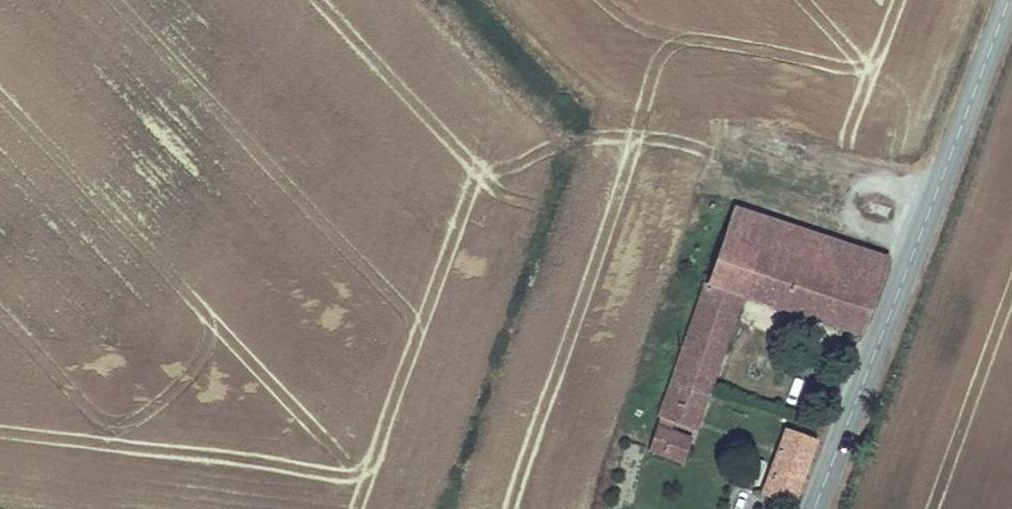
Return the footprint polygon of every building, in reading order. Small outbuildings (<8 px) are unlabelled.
[(763,236),(883,278),(894,249),(714,187),(687,262),(709,269),(724,274),(715,299),(738,306),(747,282),(763,236)] [(883,278),(763,236),(747,282),(866,324),(883,278)] [(697,414),(738,306),(715,299),(724,274),(709,269),(661,401),(697,414)] [(656,417),(647,439),(681,450),(689,428),(656,417)] [(791,496),(816,430),(787,420),(762,485),(791,496)]
